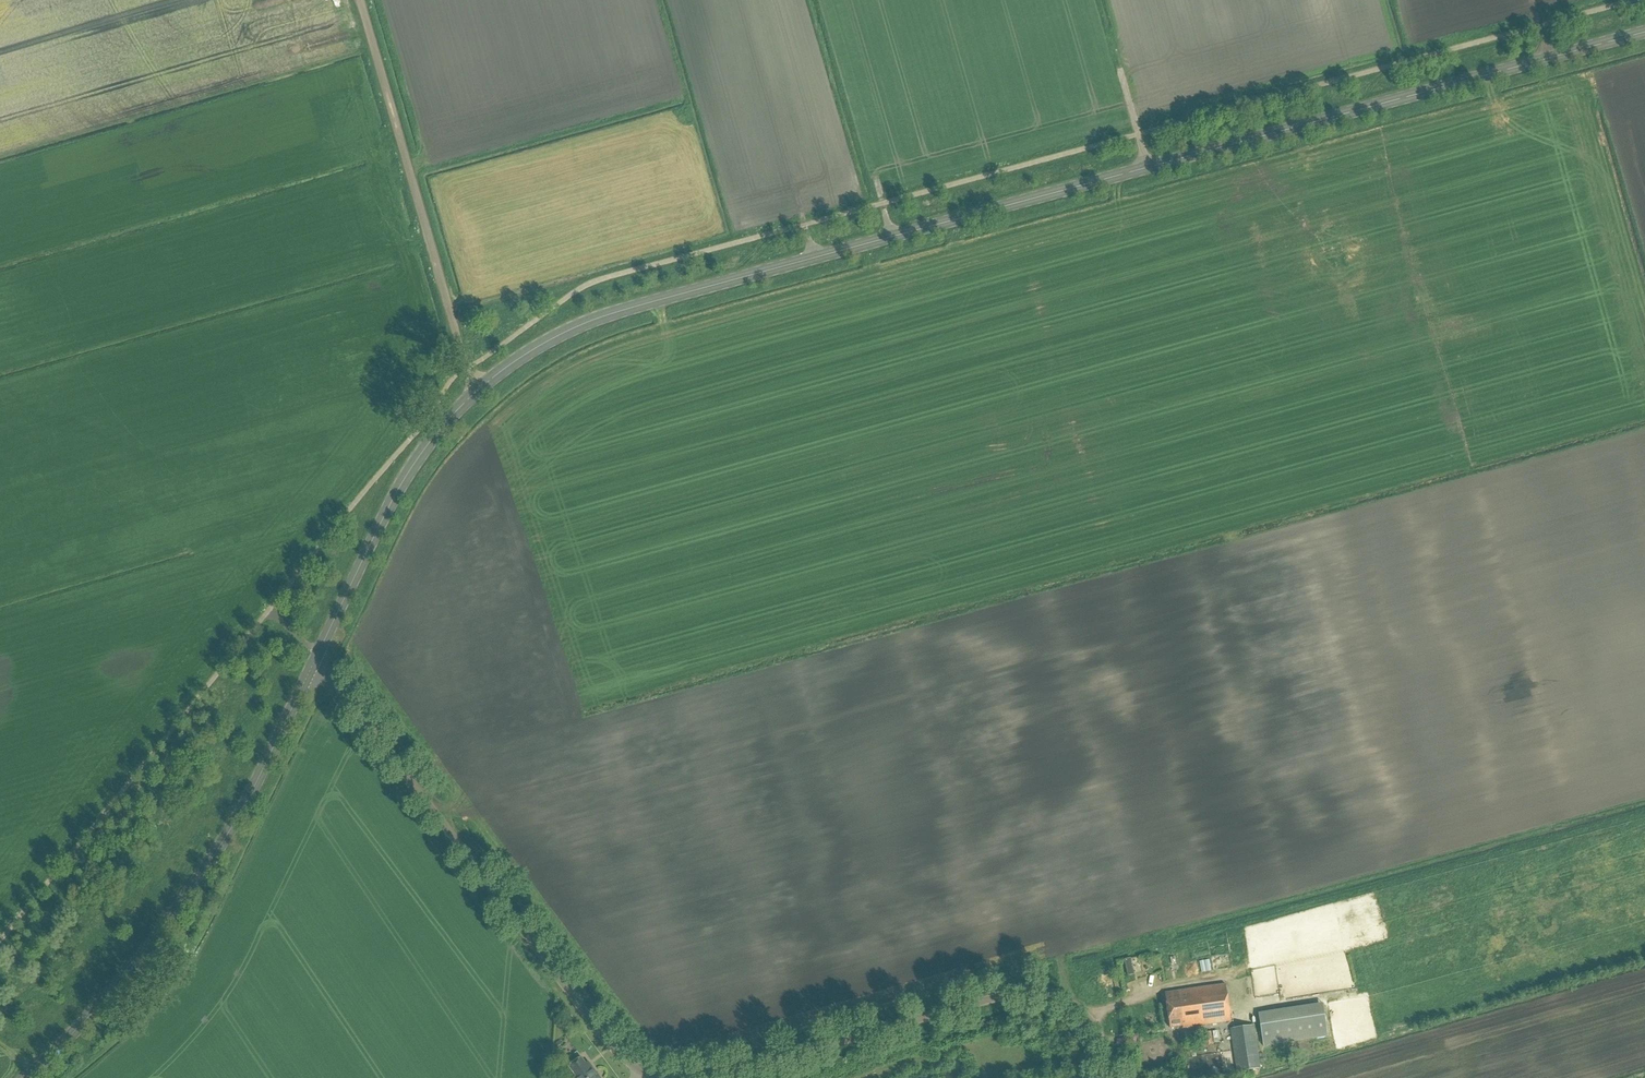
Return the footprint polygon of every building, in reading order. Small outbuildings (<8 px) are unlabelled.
[(1170,1028),(1183,1026),(1183,1028),(1231,1022),(1225,985),(1165,993),(1170,1028)] [(1253,1026),(1231,1029),(1237,1072),(1260,1069),(1253,1026)] [(1204,1033),(1206,1046),(1212,1045),(1211,1032),(1204,1033)] [(576,1077),(574,1077),(600,1077),(591,1066),(588,1068),(581,1057),(569,1066),(576,1077)]
